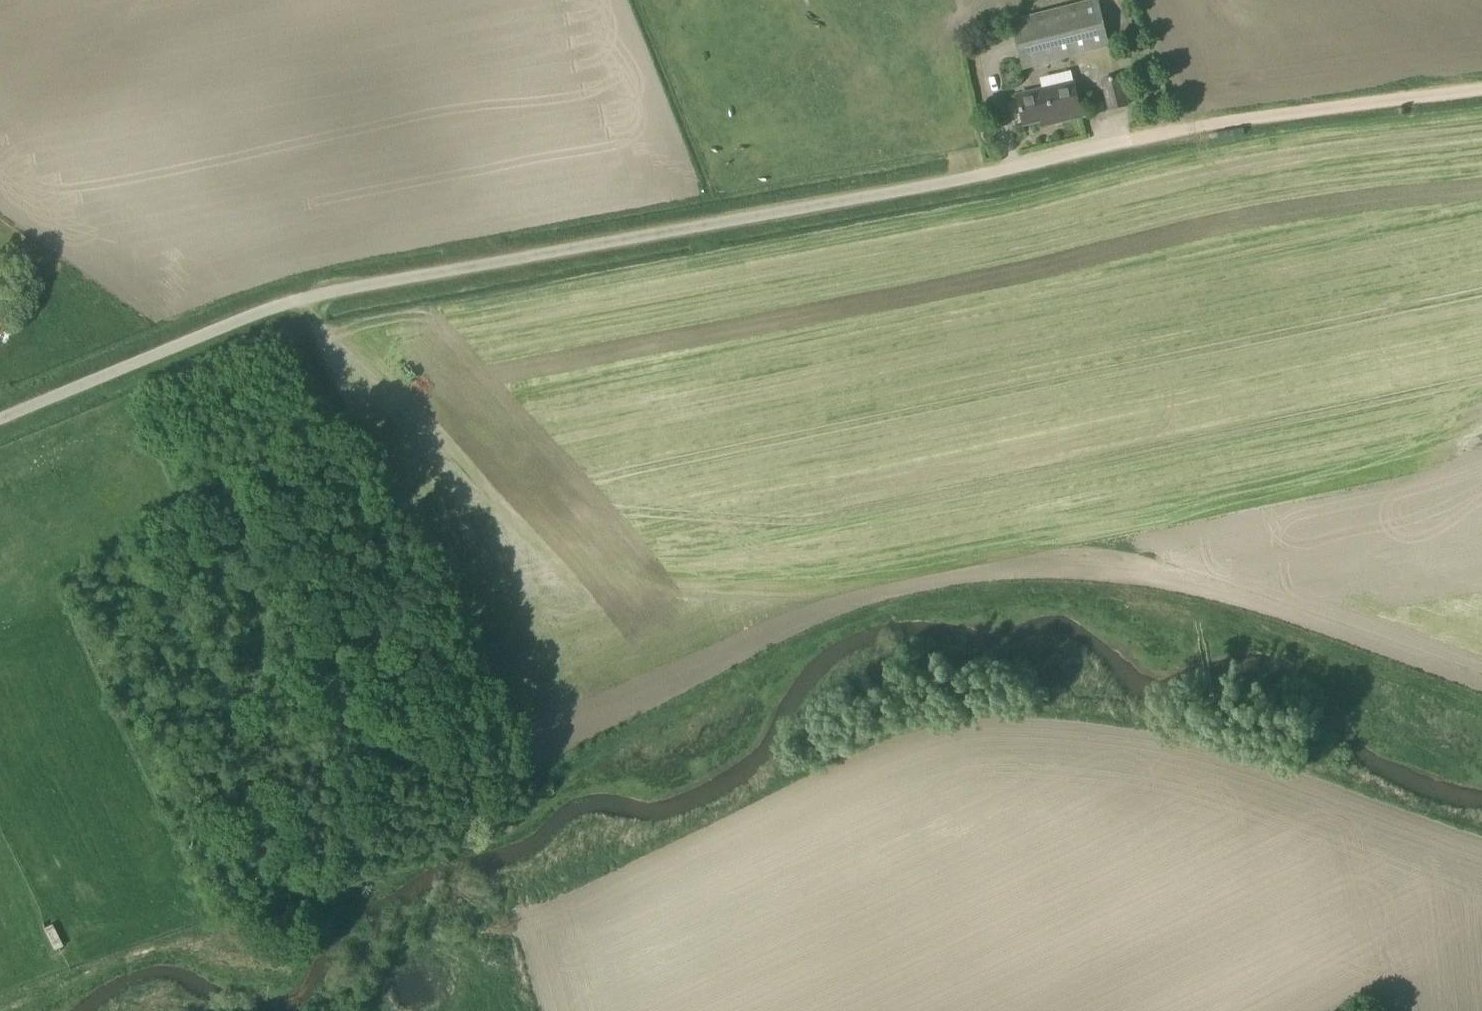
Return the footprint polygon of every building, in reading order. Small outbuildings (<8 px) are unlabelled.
[(1110,46),(1099,0),(1096,0),(1011,22),(1015,36),(1023,69),(1110,46)] [(1110,110),(1127,106),(1120,76),(1103,80),(1110,110)] [(1053,123),(1082,116),(1074,83),(1017,96),(1024,125),(1052,118),(1053,123)]
